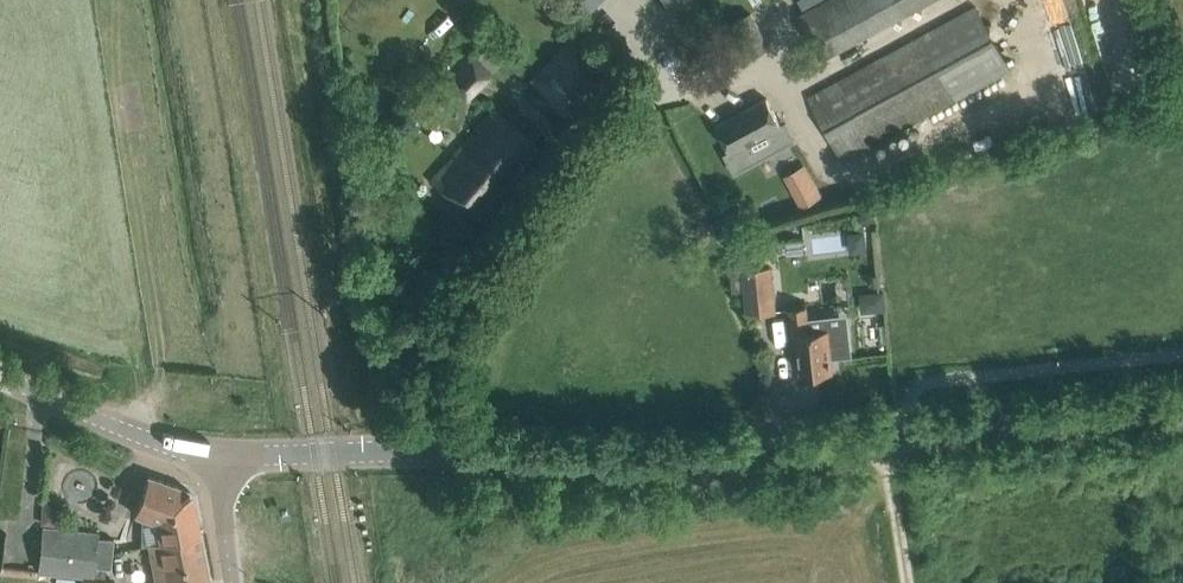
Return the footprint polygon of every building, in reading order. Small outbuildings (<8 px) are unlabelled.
[(588,11),(599,0),(578,0),(588,11)] [(671,10),(686,0),(664,0),(671,10)] [(799,14),(823,56),(926,0),(824,0),(799,14)] [(975,6),(809,96),(844,160),(1010,70),(975,6)] [(734,21),(752,54),(769,45),(751,12),(734,21)] [(531,80),(567,114),(606,75),(595,58),(574,37),(531,80)] [(449,77),(466,96),(488,76),(471,57),(449,77)] [(410,111),(426,126),(449,101),(433,86),(410,111)] [(737,114),(717,125),(731,152),(725,155),(737,176),(793,146),(782,125),(767,98),(737,114)] [(435,182),(479,218),(539,146),(495,110),(435,182)] [(744,268),(749,314),(774,311),(769,265),(744,268)] [(806,305),(790,307),(792,322),(795,346),(799,345),(802,373),(832,369),(830,356),(851,354),(848,322),(809,326),(808,317),(806,305)] [(148,544),(200,534),(201,534),(193,496),(188,489),(149,475),(135,514),(141,515),(139,546),(148,544)] [(95,578),(99,534),(42,528),(37,572),(95,578)] [(148,544),(155,582),(198,582),(208,581),(200,534),(148,544)]
